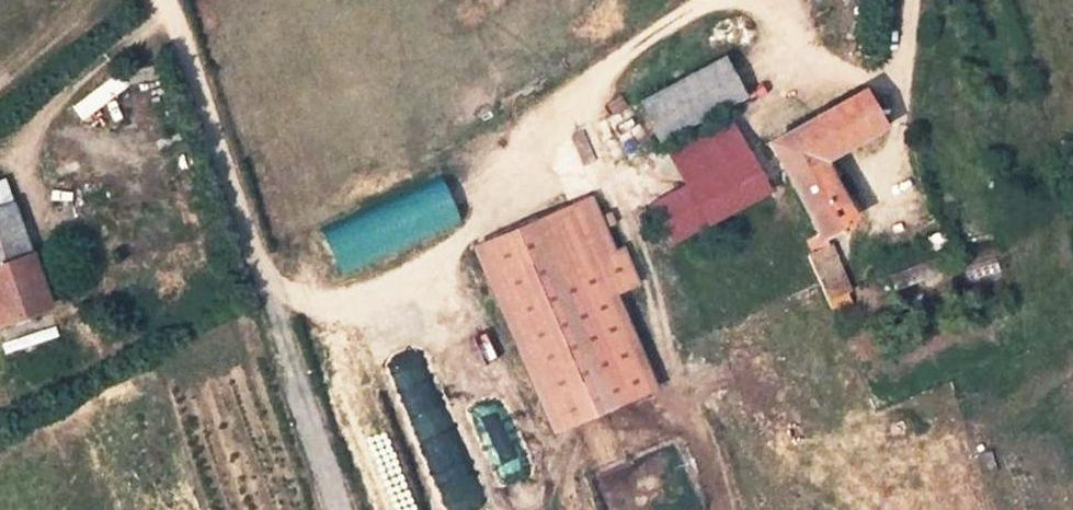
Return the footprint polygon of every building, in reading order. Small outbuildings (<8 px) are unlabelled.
[(657,141),(737,99),(717,61),(637,102),(657,141)] [(885,129),(862,89),(766,144),(814,235),(805,240),(810,253),(805,256),(827,304),(853,290),(830,241),(835,237),(831,230),(854,219),(826,162),(885,129)] [(680,189),(743,156),(723,116),(660,148),(680,189)] [(667,244),(763,196),(743,156),(680,189),(648,205),(667,244)] [(650,388),(610,293),(632,284),(619,251),(611,255),(587,199),(469,249),(546,432),(650,388)] [(39,309),(9,200),(0,203),(0,320),(39,309)]
